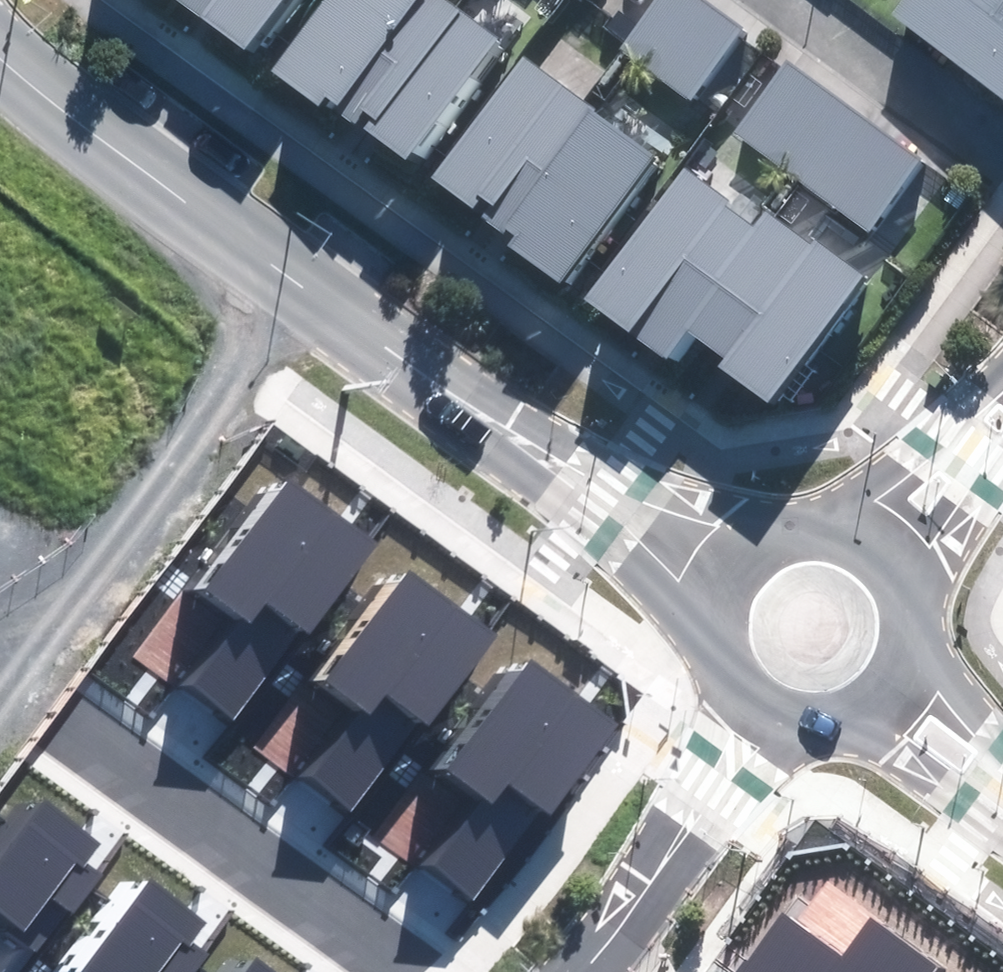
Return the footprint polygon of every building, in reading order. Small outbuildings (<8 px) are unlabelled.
[(281,0),(182,0),(247,46),(281,0)] [(449,0),(326,0),(277,71),(417,168),(507,40),(449,0)] [(708,0),(661,0),(627,49),(687,91),(737,20),(708,0)] [(895,18),(1002,98),(1002,0),(909,0),(895,18)] [(928,161),(792,60),(738,132),(874,233),(928,161)] [(647,152),(524,61),(436,179),(559,270),(647,152)] [(757,225),(678,171),(589,302),(667,354),(689,322),(728,348),(716,366),(772,404),(861,273),(767,209),(757,225)] [(313,636),(378,542),(286,479),(207,593),(241,617),(193,687),(240,719),(303,628),(313,636)] [(429,727),(494,634),(402,571),(323,685),(357,708),(308,778),(355,811),(419,720),(429,727)] [(558,815),(623,722),(531,659),(452,773),(486,796),(437,866),(484,899),(547,808),(558,815)] [(0,857),(0,913),(25,932),(52,897),(75,914),(104,877),(84,862),(100,841),(44,799),(0,857)] [(77,971),(196,971),(208,956),(189,941),(204,921),(149,879),(77,971)] [(940,964),(871,914),(841,956),(780,912),(737,971),(934,971),(940,964)] [(245,971),(277,971),(257,957),(245,971)]
